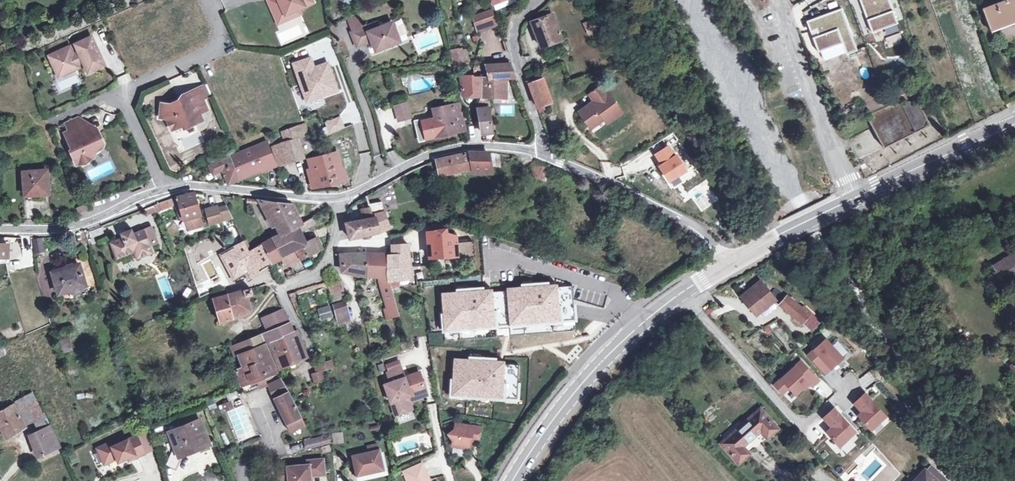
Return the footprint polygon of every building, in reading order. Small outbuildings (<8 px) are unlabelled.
[(275,15),(284,11),(286,14),(298,9),(312,2),(311,0),(268,0),(275,15)] [(888,0),(859,0),(871,34),(897,24),(888,0)] [(1014,15),(1014,0),(1009,0),(983,10),(990,30),(1007,24),(1003,14),(1006,13),(1008,17),(1014,15)] [(278,23),(300,13),(298,9),(286,14),(284,11),(275,15),(278,23)] [(540,46),(561,38),(552,13),(548,14),(546,9),(535,14),(537,19),(531,21),(540,46)] [(817,52),(842,43),(846,54),(857,51),(841,9),(806,21),(810,31),(816,29),(818,36),(812,38),(817,52)] [(492,10),(479,15),(485,29),(498,24),(492,10)] [(1008,17),(1006,13),(1003,14),(1007,24),(1014,20),(1014,15),(1008,17)] [(479,15),(471,18),(475,32),(485,29),(479,15)] [(369,37),(371,41),(375,51),(400,41),(392,22),(379,27),(377,22),(350,33),(351,35),(355,45),(356,47),(365,43),(364,39),(369,37)] [(598,29),(596,24),(585,29),(587,33),(598,29)] [(355,45),(351,35),(339,40),(344,50),(355,45)] [(92,36),(49,55),(54,69),(55,68),(62,66),(65,72),(78,67),(76,63),(83,60),(88,71),(103,64),(97,50),(98,50),(92,36)] [(567,36),(561,38),(566,52),(572,50),(567,36)] [(467,62),(464,48),(458,50),(457,48),(450,50),(454,69),(461,67),(460,63),(467,62)] [(311,58),(295,64),(308,100),(336,90),(327,64),(315,69),(311,58)] [(483,78),(471,78),(471,76),(460,76),(463,95),(480,96),(505,98),(506,78),(515,77),(510,63),(486,65),(489,78),(483,78)] [(62,66),(55,68),(58,75),(65,72),(62,66)] [(528,83),(542,78),(540,72),(526,78),(528,83)] [(528,83),(537,107),(543,105),(551,102),(542,78),(528,83)] [(863,111),(883,149),(915,133),(930,126),(919,105),(926,102),(919,80),(863,111)] [(594,100),(579,112),(589,125),(602,115),(604,118),(607,122),(622,111),(602,84),(589,94),(594,100)] [(204,86),(198,88),(203,99),(209,97),(204,86)] [(184,99),(170,105),(161,104),(159,118),(166,119),(171,131),(181,126),(183,130),(194,125),(193,121),(197,119),(199,114),(208,110),(203,99),(198,88),(182,95),(184,99)] [(481,133),(493,132),(488,99),(484,100),(485,109),(478,110),(481,133)] [(410,116),(406,102),(394,104),(398,119),(410,116)] [(464,130),(459,103),(432,108),(438,135),(464,130)] [(193,121),(194,125),(203,121),(199,114),(197,119),(193,121)] [(602,115),(589,125),(591,128),(604,118),(602,115)] [(77,117),(65,122),(68,130),(81,125),(77,117)] [(339,117),(327,123),(331,132),(343,127),(339,117)] [(68,130),(64,133),(68,142),(71,141),(74,148),(69,150),(75,164),(92,157),(95,151),(101,148),(102,143),(101,139),(97,138),(94,131),(91,132),(87,123),(81,125),(68,130)] [(302,125),(290,129),(293,138),(296,137),(305,134),(302,125)] [(293,138),(290,129),(282,131),(285,141),(279,143),(286,161),(302,156),(296,137),(293,138)] [(266,141),(230,156),(234,165),(233,166),(238,178),(240,177),(240,179),(266,167),(267,170),(276,166),(266,141)] [(286,161),(279,143),(271,146),(277,164),(286,161)] [(669,181),(686,170),(676,155),(674,156),(668,146),(655,154),(662,164),(659,166),(669,181)] [(490,171),(488,153),(487,153),(469,152),(435,160),(439,176),(472,168),(490,171)] [(308,169),(313,187),(346,179),(342,167),(341,168),(339,161),(332,163),(330,154),(310,160),(312,168),(308,169)] [(230,156),(209,165),(213,175),(222,171),(228,184),(240,179),(240,177),(238,178),(233,166),(234,165),(230,156)] [(551,170),(532,162),(528,174),(547,182),(551,170)] [(49,193),(47,169),(22,171),(24,195),(49,193)] [(176,197),(172,198),(173,203),(174,204),(175,203),(176,204),(178,203),(183,219),(189,217),(193,228),(203,225),(193,192),(176,197)] [(155,210),(173,203),(172,198),(153,205),(155,210)] [(248,251),(243,241),(232,247),(249,278),(257,273),(259,267),(269,262),(269,264),(281,258),(285,266),(309,255),(317,251),(317,250),(322,248),(318,238),(314,240),(313,238),(305,242),(300,230),(315,222),(312,216),(300,223),(291,204),(258,199),(261,204),(267,216),(271,214),(277,224),(279,228),(281,233),(271,238),(262,244),(251,250),(248,251)] [(380,201),(368,203),(368,207),(360,209),(362,220),(346,223),(349,239),(379,232),(388,228),(380,201)] [(225,205),(217,207),(220,219),(231,217),(225,205)] [(271,214),(267,216),(272,227),(277,224),(271,214)] [(187,230),(193,228),(189,217),(183,219),(187,230)] [(121,233),(123,237),(110,242),(117,258),(133,251),(136,259),(151,252),(149,245),(157,243),(150,227),(132,234),(130,230),(121,233)] [(269,233),(271,238),(281,233),(279,228),(269,233)] [(473,242),(456,243),(456,235),(447,232),(446,228),(427,231),(429,259),(474,255),(473,242)] [(41,237),(32,237),(35,252),(43,251),(41,237)] [(248,251),(251,250),(245,240),(243,241),(248,251)] [(363,252),(339,254),(340,264),(343,270),(365,273),(379,275),(378,280),(377,280),(385,307),(384,307),(387,317),(398,315),(397,312),(392,296),(387,280),(398,279),(409,278),(409,275),(408,244),(391,246),(391,249),(392,252),(393,254),(386,253),(365,253),(363,252)] [(1004,283),(1014,276),(1014,253),(994,266),(1004,283)] [(75,274),(72,265),(71,262),(64,264),(65,268),(51,272),(57,293),(85,285),(81,272),(75,274)] [(78,263),(72,265),(75,274),(81,272),(78,263)] [(409,275),(409,278),(410,284),(420,283),(420,274),(409,275)] [(343,290),(340,282),(327,287),(331,303),(342,300),(340,291),(343,290)] [(458,291),(444,292),(447,336),(575,328),(572,283),(558,284),(558,282),(550,282),(522,284),(522,286),(494,288),(494,285),(486,286),(458,288),(458,291)] [(755,315),(773,301),(758,283),(740,297),(755,315)] [(218,322),(233,318),(232,311),(248,307),(246,296),(252,294),(250,288),(227,295),(216,298),(218,306),(214,307),(218,322)] [(800,322),(808,313),(800,306),(798,308),(786,297),(779,305),(799,322),(800,322)] [(350,321),(345,300),(332,305),(336,321),(338,326),(344,323),(350,321)] [(330,305),(318,307),(321,319),(333,317),(330,305)] [(269,342),(293,332),(283,309),(262,318),(268,332),(251,339),(231,348),(234,356),(239,354),(255,348),(265,344),(267,343),(269,342)] [(808,313),(800,322),(810,332),(818,323),(808,313)] [(293,332),(269,342),(280,367),(306,355),(298,330),(293,332)] [(68,337),(59,340),(63,352),(72,350),(68,337)] [(824,338),(807,354),(824,373),(841,357),(824,338)] [(236,369),(241,384),(263,375),(275,371),(265,344),(255,348),(239,354),(244,367),(236,369)] [(506,398),(518,399),(520,366),(506,364),(506,362),(498,361),(470,359),(456,358),(454,394),(465,395),(506,398)] [(333,367),(331,360),(320,363),(319,362),(312,364),(314,371),(310,373),(313,381),(323,378),(322,375),(321,371),(333,367)] [(799,361),(773,385),(780,393),(787,387),(794,394),(807,382),(811,386),(817,380),(799,361)] [(401,369),(383,374),(387,384),(384,385),(395,416),(413,410),(408,397),(411,396),(426,390),(420,373),(405,378),(401,369)] [(263,375),(241,384),(243,388),(246,394),(267,385),(263,375)] [(282,379),(267,385),(274,399),(276,398),(288,392),(282,379)] [(18,383),(12,386),(18,397),(23,394),(18,383)] [(12,386),(0,393),(0,399),(1,401),(6,399),(8,402),(18,397),(12,386)] [(77,401),(94,394),(91,388),(74,395),(77,401)] [(32,419),(41,414),(31,392),(15,402),(26,422),(32,419)] [(303,420),(288,392),(276,398),(280,407),(285,418),(289,426),(303,420)] [(870,430),(885,416),(864,394),(854,403),(859,410),(861,408),(863,411),(861,412),(857,416),(870,430)] [(24,425),(12,404),(3,410),(0,411),(0,427),(5,437),(24,425)] [(285,418),(280,407),(277,409),(286,427),(289,426),(285,418)] [(737,463),(747,454),(759,444),(765,438),(776,429),(759,409),(719,443),(737,463)] [(847,436),(853,431),(833,409),(822,418),(831,427),(825,432),(831,439),(830,440),(837,448),(848,438),(847,436)] [(41,414),(32,419),(37,430),(48,425),(43,413),(41,414)] [(199,419),(169,431),(171,436),(175,445),(178,453),(186,450),(208,441),(199,419)] [(58,446),(48,425),(37,430),(29,434),(37,455),(58,446)] [(482,430),(456,425),(455,431),(448,436),(453,443),(452,448),(458,449),(470,451),(471,443),(479,445),(482,430)] [(157,433),(159,439),(160,440),(171,436),(169,431),(168,429),(157,433)] [(153,442),(159,439),(157,433),(151,436),(153,442)] [(109,442),(96,448),(104,464),(116,458),(118,461),(127,457),(134,454),(135,457),(144,452),(136,435),(111,446),(109,442)] [(328,436),(318,438),(320,445),(329,442),(328,436)] [(175,445),(167,463),(179,467),(186,450),(178,453),(175,445)] [(927,453),(943,467),(948,462),(940,454),(936,452),(932,447),(931,449),(927,453)] [(381,450),(352,456),(357,480),(386,474),(381,450)] [(278,467),(278,480),(309,480),(309,475),(324,474),(323,459),(308,460),(308,464),(278,467)] [(407,480),(408,480),(426,473),(423,466),(404,475),(407,480)] [(925,471),(936,480),(945,480),(946,480),(930,466),(925,471)] [(925,471),(923,469),(912,480),(936,480),(925,471)]
